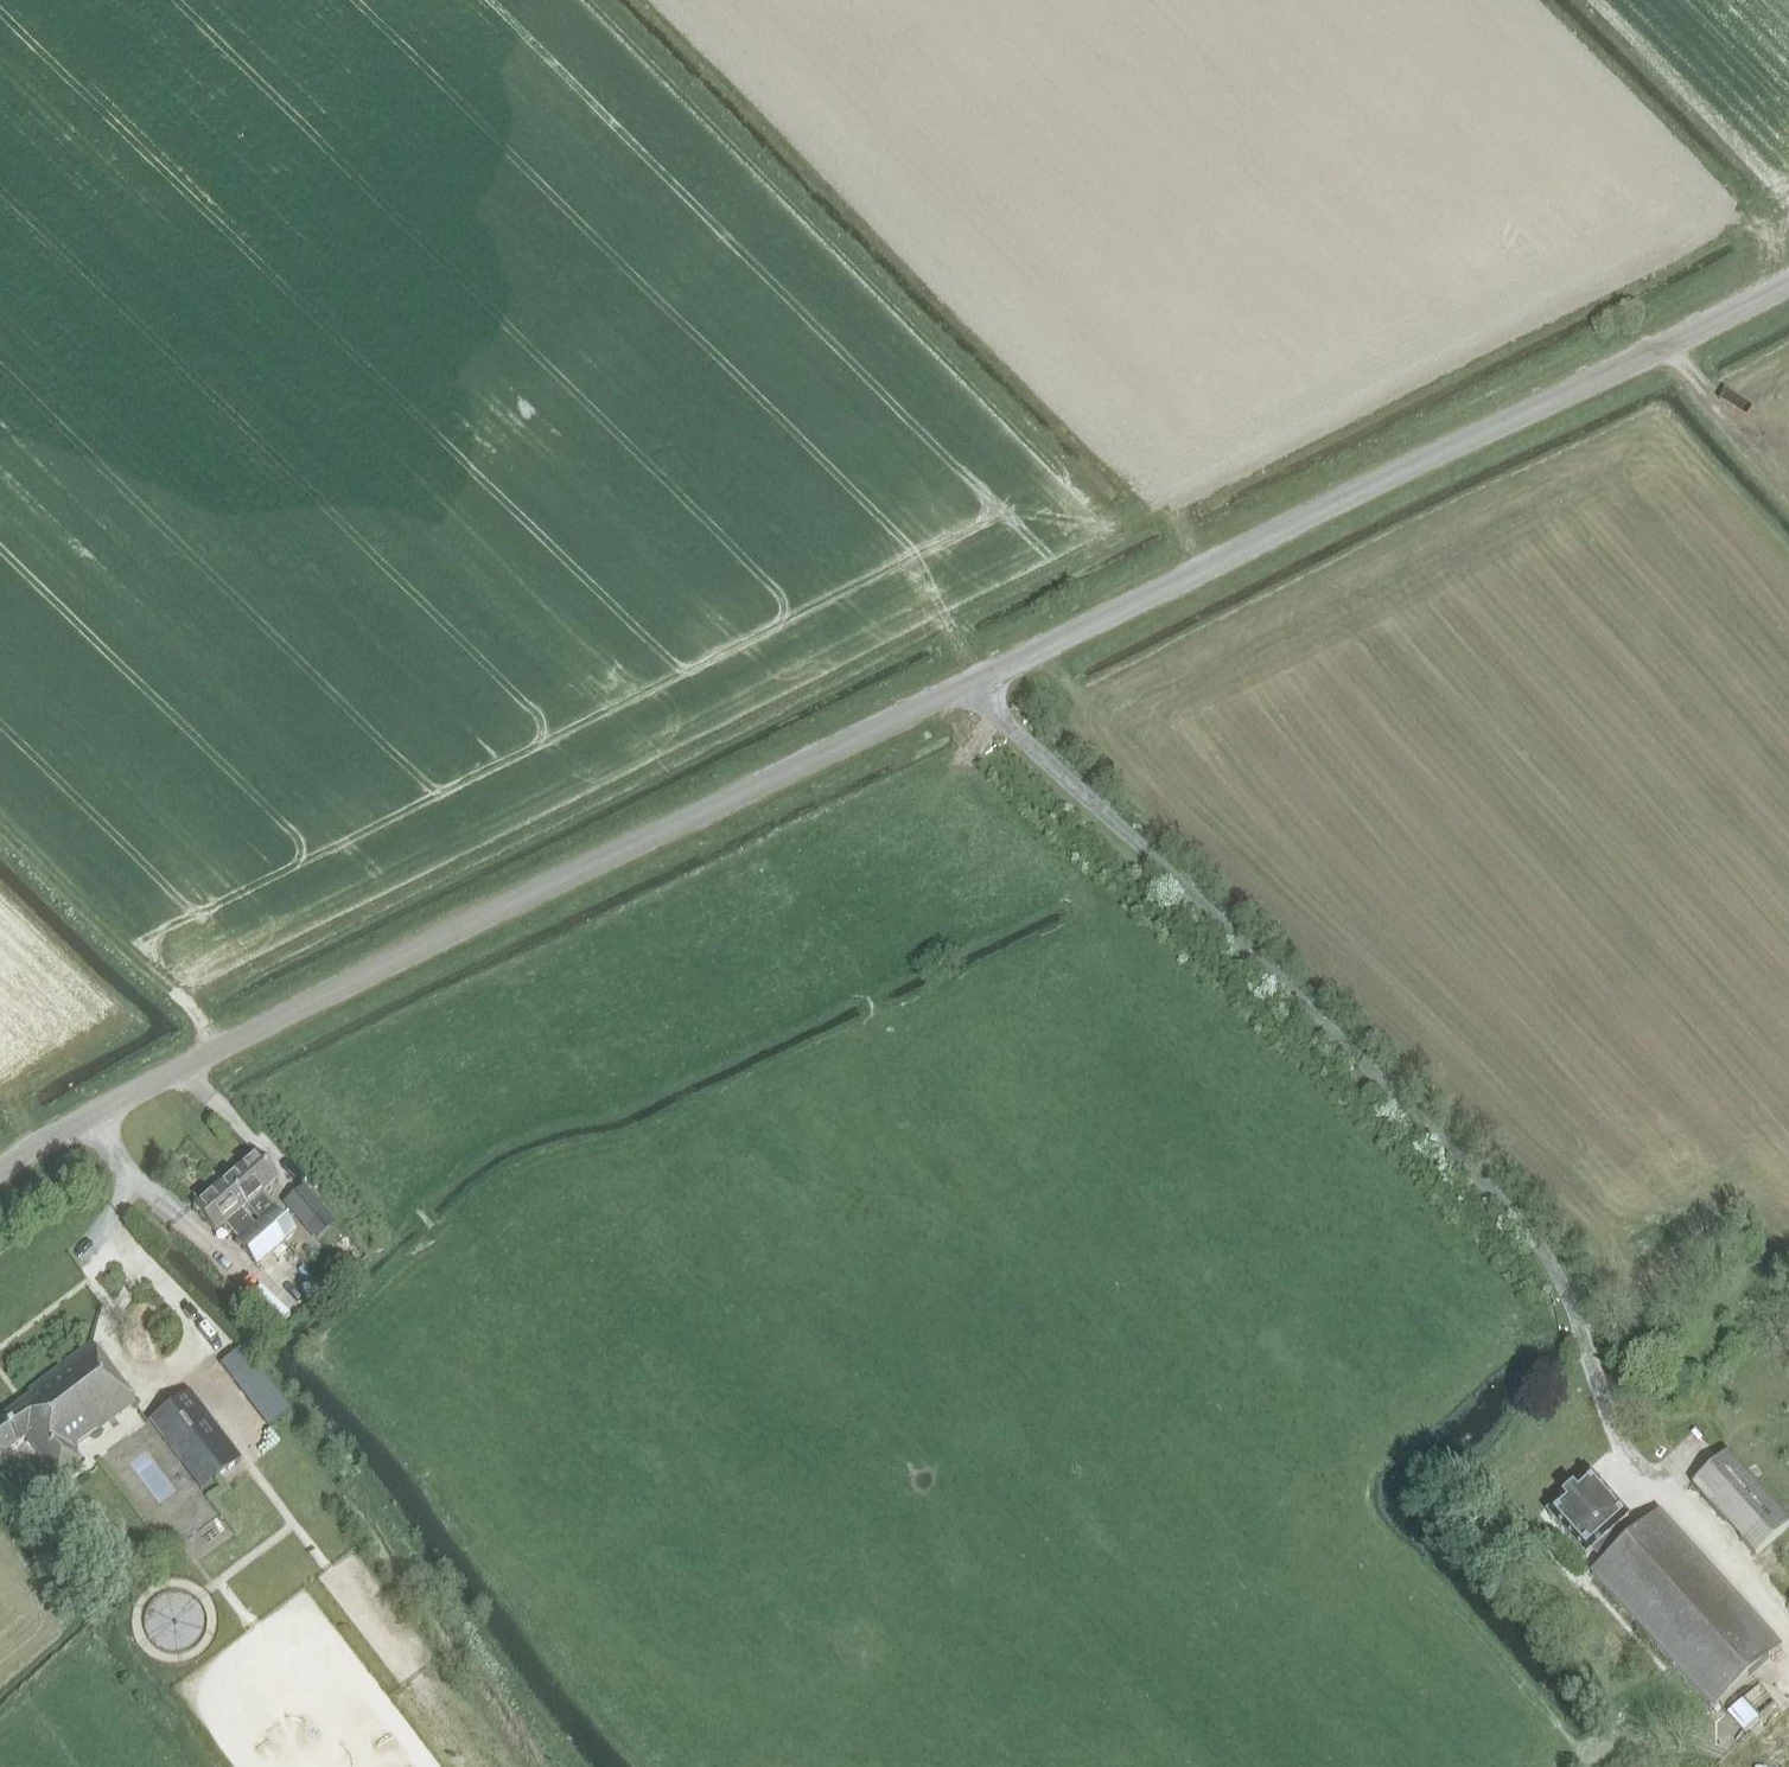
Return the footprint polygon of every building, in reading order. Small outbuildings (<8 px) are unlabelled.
[(296,1232),(261,1193),(276,1179),(255,1154),(225,1179),(239,1195),(237,1196),(246,1206),(264,1220),(277,1235),(283,1243),(296,1232)] [(264,1220),(246,1206),(237,1196),(239,1195),(225,1179),(193,1207),(215,1232),(224,1224),(238,1241),(236,1243),(256,1266),(283,1243),(277,1235),(264,1220)] [(336,1224),(325,1211),(303,1186),(285,1202),(307,1227),(316,1219),(327,1231),(336,1224)] [(299,1303),(270,1277),(256,1293),(285,1319),(299,1303)] [(136,1402),(91,1343),(29,1390),(31,1394),(0,1418),(0,1457),(25,1438),(56,1478),(80,1460),(72,1449),(136,1402)] [(246,1344),(222,1361),(270,1425),(293,1408),(246,1344)] [(182,1465),(198,1453),(215,1476),(240,1457),(189,1389),(147,1420),(182,1465)] [(1743,1469),(1728,1452),(1691,1485),(1755,1557),(1788,1527),(1788,1520),(1754,1481),(1743,1469)] [(1548,1514),(1569,1538),(1587,1557),(1592,1552),(1602,1563),(1591,1573),(1713,1708),(1781,1647),(1660,1513),(1622,1547),(1610,1534),(1629,1517),(1591,1476),(1574,1491),(1573,1490),(1564,1497),(1565,1499),(1548,1514)] [(1732,1706),(1744,1728),(1762,1718),(1751,1697),(1732,1706)]
